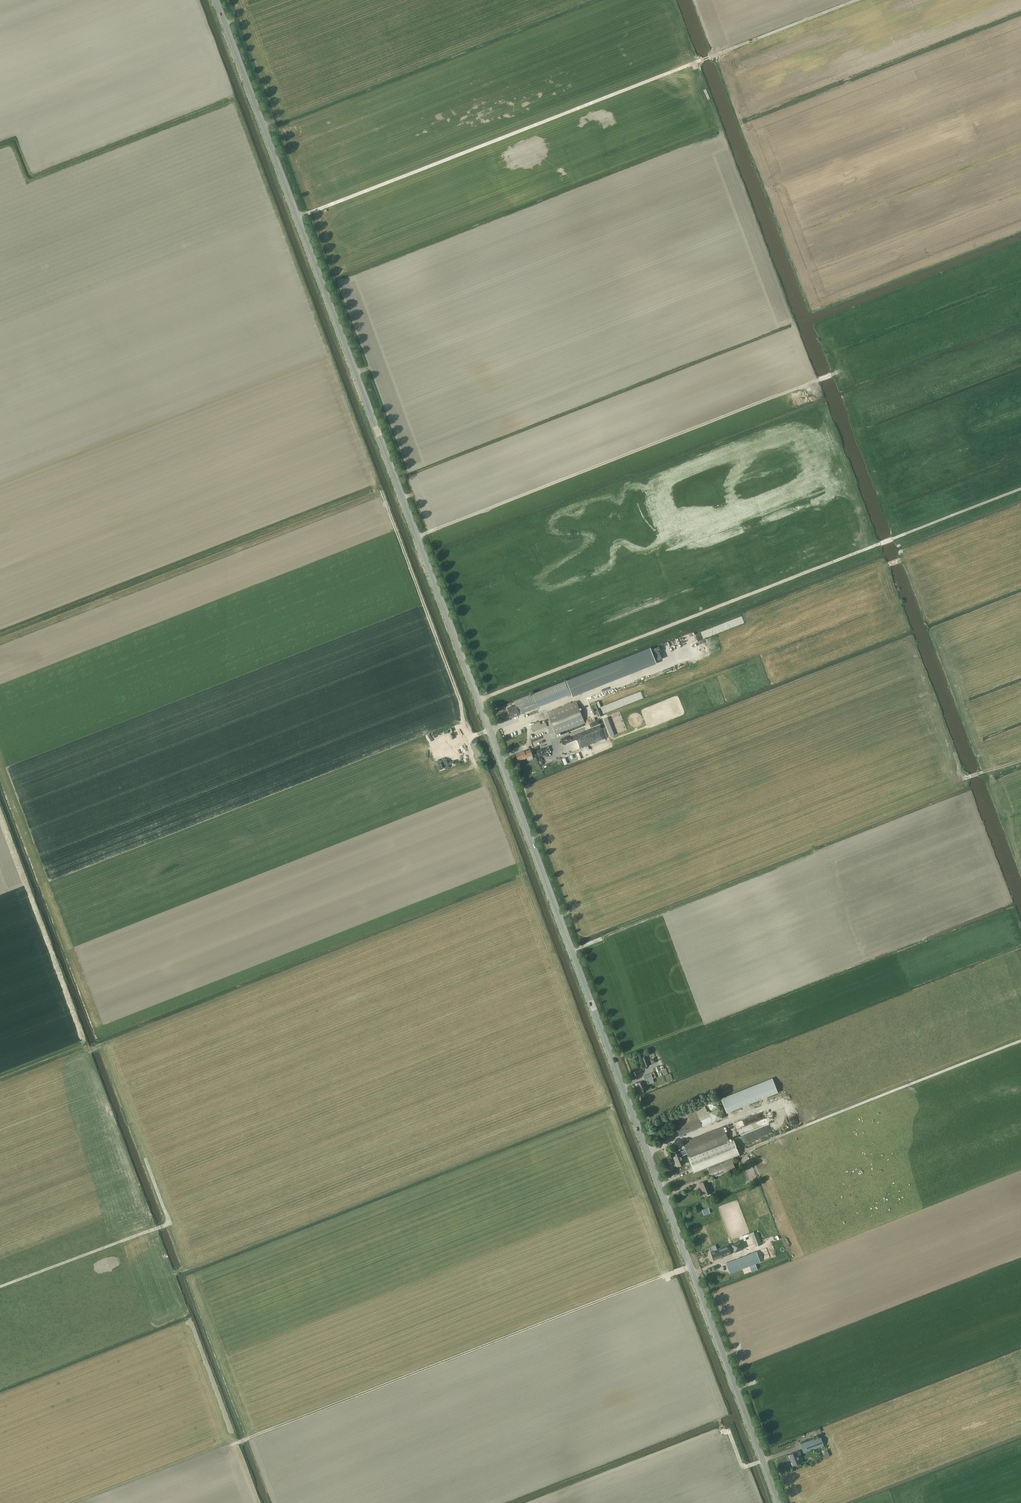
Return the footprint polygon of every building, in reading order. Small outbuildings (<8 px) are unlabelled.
[(625,661),(566,680),(571,692),(629,674),(625,661)] [(538,707),(556,700),(571,694),(565,681),(533,694),(538,707)] [(538,707),(532,694),(514,701),(516,705),(512,707),(512,706),(507,708),(511,717),(538,707)] [(555,735),(585,723),(577,701),(547,713),(555,735)] [(611,715),(604,717),(611,735),(618,732),(611,715)] [(546,721),(541,723),(540,720),(532,724),(535,731),(548,726),(546,721)] [(476,758),(482,756),(477,742),(471,744),(476,758)] [(532,753),(530,749),(525,751),(516,754),(519,760),(527,757),(526,756),(532,753)] [(449,765),(451,764),(450,757),(446,757),(446,754),(442,755),(445,768),(449,767),(449,765)] [(106,1069),(100,1051),(94,1053),(101,1071),(106,1069)] [(645,1067),(650,1065),(647,1056),(641,1058),(645,1067)] [(649,1083),(648,1081),(653,1079),(651,1073),(643,1076),(645,1081),(644,1081),(644,1080),(637,1083),(640,1092),(648,1089),(646,1085),(649,1083)] [(772,1078),(721,1098),(727,1112),(778,1092),(772,1078)] [(711,1109),(719,1106),(716,1099),(708,1102),(711,1109)] [(707,1111),(705,1106),(673,1119),(680,1136),(702,1126),(700,1121),(712,1116),(714,1122),(724,1118),(719,1108),(710,1112),(709,1111),(707,1111)] [(787,1110),(793,1127),(801,1124),(795,1107),(787,1110)] [(700,1121),(702,1126),(714,1122),(712,1116),(700,1121)] [(746,1141),(778,1130),(775,1121),(770,1122),(768,1117),(760,1119),(763,1127),(743,1133),(746,1141)] [(730,1142),(730,1141),(724,1126),(683,1142),(689,1158),(730,1142)] [(730,1142),(689,1158),(692,1165),(737,1147),(734,1140),(730,1141),(730,1142)] [(677,1166),(685,1163),(681,1151),(673,1154),(677,1166)] [(712,1178),(735,1168),(732,1159),(708,1168),(712,1178)] [(714,1177),(699,1184),(701,1188),(701,1187),(704,1195),(712,1192),(708,1183),(715,1180),(714,1177)] [(758,1233),(755,1234),(759,1245),(763,1244),(758,1233)] [(735,1252),(743,1249),(740,1240),(732,1244),(735,1252)] [(733,1253),(730,1245),(717,1249),(716,1246),(713,1247),(714,1251),(710,1252),(714,1260),(733,1253)] [(760,1261),(757,1251),(726,1263),(730,1273),(760,1261)] [(804,1453),(824,1445),(821,1436),(800,1444),(804,1453)] [(793,1465),(802,1462),(799,1455),(801,1454),(800,1450),(789,1454),(793,1465)]
